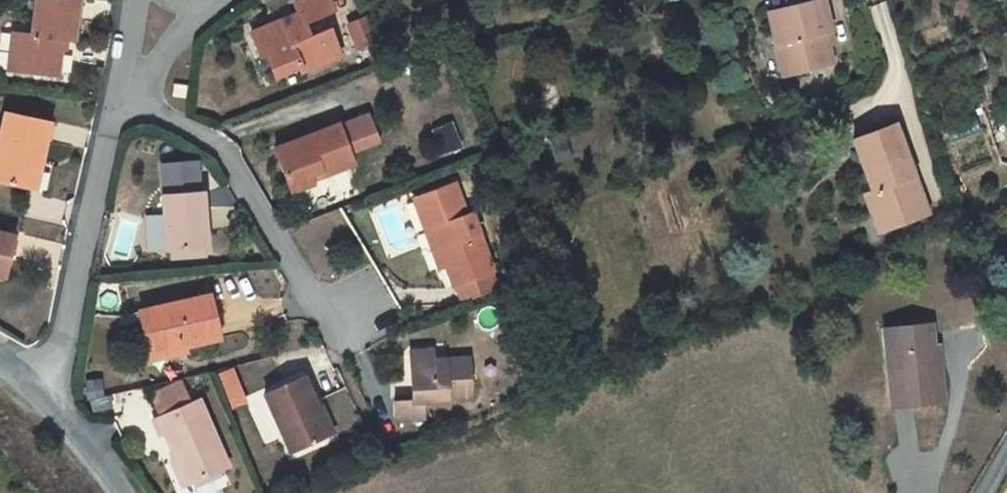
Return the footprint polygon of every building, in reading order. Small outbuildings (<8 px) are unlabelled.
[(17,71),(59,76),(63,39),(74,40),(78,0),(36,0),(33,35),(21,34),(17,71)] [(251,33),(262,58),(267,56),(276,77),(301,67),(303,71),(341,55),(329,28),(309,36),(304,24),(334,11),(330,0),(304,0),(294,4),(298,13),(251,33)] [(767,11),(775,44),(782,42),(789,72),(789,74),(833,63),(829,44),(826,32),(832,30),(824,0),(814,0),(767,11)] [(358,48),(377,40),(367,17),(349,25),(358,48)] [(832,30),(826,32),(829,44),(835,42),(832,30)] [(9,71),(17,71),(21,34),(13,33),(9,71)] [(782,42),(775,44),(783,74),(789,72),(782,42)] [(188,85),(175,83),(174,95),(186,97),(188,85)] [(6,113),(0,142),(0,181),(29,187),(36,158),(43,160),(51,123),(6,113)] [(368,116),(340,126),(350,151),(377,141),(368,116)] [(340,124),(275,149),(288,184),(322,171),(324,175),(355,164),(350,151),(340,126),(340,124)] [(864,193),(871,212),(878,209),(885,229),(928,213),(918,185),(911,188),(908,178),(914,176),(895,124),(853,139),(872,190),(864,193)] [(43,160),(36,158),(29,187),(37,189),(43,160)] [(163,165),(165,196),(198,193),(195,163),(163,165)] [(322,171),(288,184),(291,192),(316,183),(314,179),(324,175),(322,171)] [(914,176),(908,178),(911,188),(918,185),(914,176)] [(457,183),(415,198),(427,231),(434,229),(447,265),(455,285),(494,270),(473,213),(469,215),(457,183)] [(165,196),(162,196),(164,213),(167,213),(168,223),(165,224),(167,249),(170,249),(205,246),(207,246),(203,192),(198,193),(165,196)] [(878,209),(871,212),(878,231),(885,229),(878,209)] [(434,229),(427,231),(441,267),(447,265),(434,229)] [(0,232),(0,275),(5,277),(15,236),(0,232)] [(205,246),(170,249),(171,258),(206,255),(205,246)] [(494,270),(455,285),(461,301),(500,287),(494,270)] [(211,295),(141,311),(151,354),(186,346),(221,338),(211,295)] [(888,369),(892,407),(943,402),(938,353),(931,354),(930,344),(935,344),(933,322),(893,326),(897,368),(888,369)] [(884,327),(888,369),(897,368),(893,326),(884,327)] [(186,346),(151,354),(152,359),(187,351),(186,346)] [(410,352),(410,362),(433,360),(433,350),(410,352)] [(433,360),(410,362),(413,401),(396,402),(397,420),(425,418),(424,401),(472,398),(470,357),(433,360)] [(234,370),(218,377),(225,393),(241,386),(234,370)] [(304,376),(265,394),(292,452),(330,434),(304,376)] [(102,378),(87,380),(88,391),(104,389),(102,378)] [(149,394),(159,417),(192,402),(181,379),(149,394)] [(241,386),(225,393),(232,408),(248,401),(241,386)] [(122,394),(105,398),(107,407),(124,403),(122,394)] [(164,432),(187,484),(228,466),(199,399),(192,402),(159,417),(153,419),(160,434),(164,432)]
